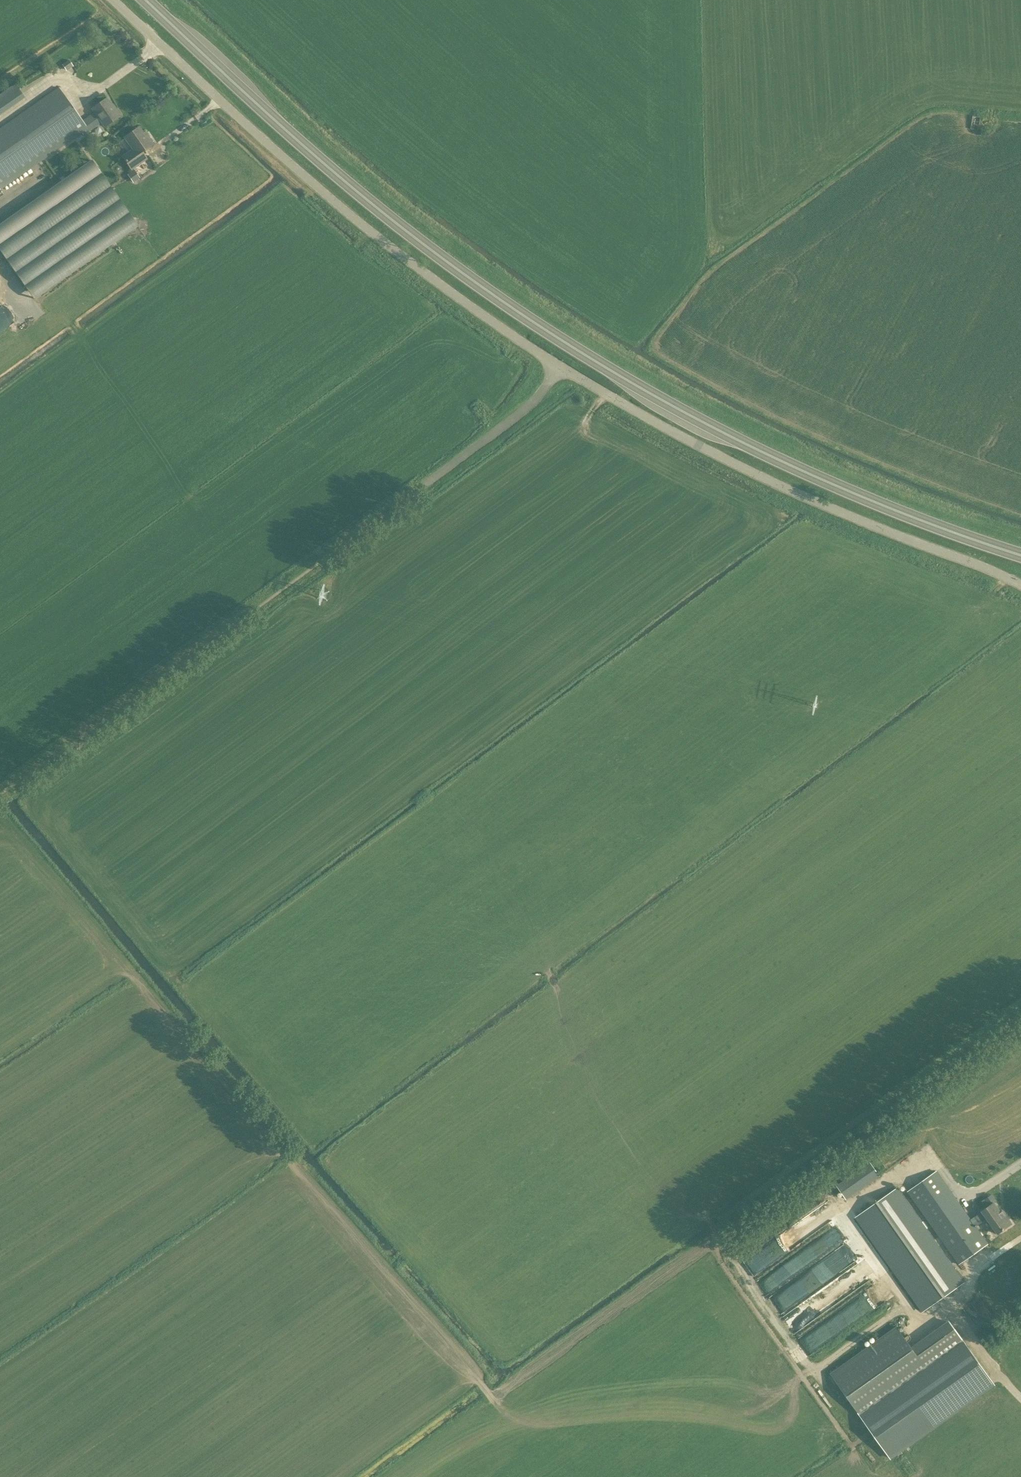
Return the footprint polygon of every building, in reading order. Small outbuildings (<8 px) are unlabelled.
[(28,97),(19,84),(0,96),(0,115),(28,97)] [(58,87),(0,128),(0,190),(84,132),(86,134),(102,123),(105,127),(120,116),(115,107),(113,109),(106,99),(92,108),(94,112),(82,120),(58,87)] [(973,128),(981,128),(982,116),(973,116),(973,128)] [(133,150),(123,157),(131,170),(146,159),(142,153),(153,144),(146,135),(145,136),(139,127),(124,137),(133,150)] [(98,170),(99,171),(0,232),(0,266),(26,310),(143,236),(98,170)] [(10,326),(2,310),(0,311),(0,331),(10,326)] [(846,1201),(880,1177),(870,1163),(836,1186),(846,1201)] [(1011,1223),(1002,1210),(1000,1212),(994,1203),(981,1211),(982,1212),(971,1220),(936,1171),(907,1192),(939,1237),(934,1240),(898,1187),(856,1216),(909,1292),(923,1312),(964,1282),(939,1246),(943,1243),(954,1258),(951,1260),(956,1266),(958,1265),(960,1267),(964,1264),(962,1262),(988,1244),(976,1226),(987,1219),(997,1233),(1011,1223)] [(793,1328),(805,1325),(800,1310),(789,1314),(793,1328)] [(831,1375),(862,1417),(892,1461),(996,1387),(965,1344),(949,1322),(912,1349),(897,1328),(831,1375)]
